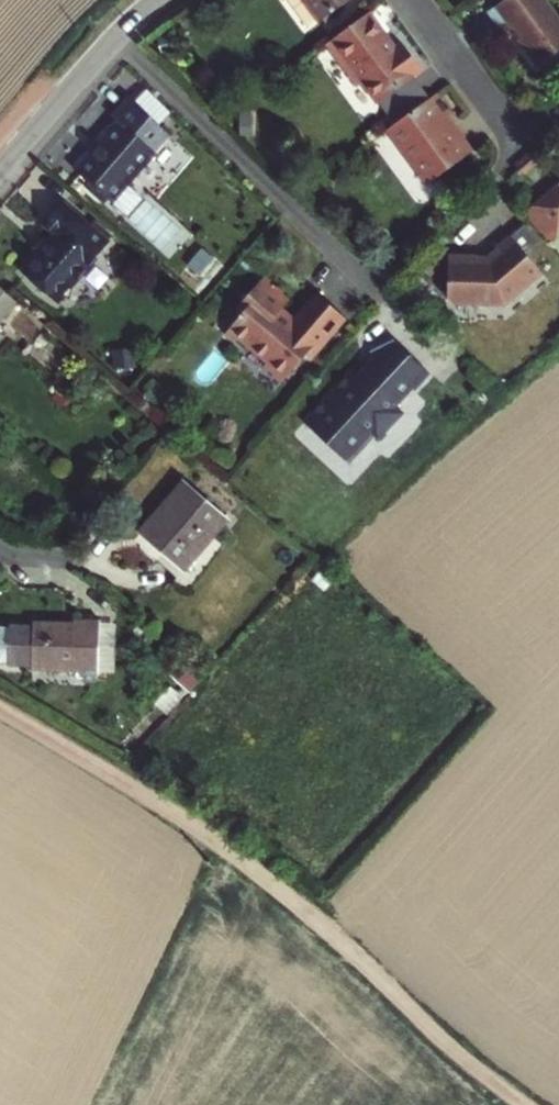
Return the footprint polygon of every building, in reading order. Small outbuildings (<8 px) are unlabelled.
[(320,22),(350,0),(304,0),(320,22)] [(500,28),(508,22),(540,65),(558,51),(558,20),(544,0),(504,0),(488,12),(500,28)] [(393,47),(368,12),(326,43),(358,86),(363,83),(378,103),(422,71),(400,41),(393,47)] [(436,93),(388,128),(428,182),(438,174),(463,156),(472,150),(454,125),(450,127),(445,119),(451,114),(436,93)] [(112,121),(73,167),(107,197),(122,179),(127,183),(169,134),(126,96),(108,117),(112,121)] [(385,130),(375,137),(379,143),(389,135),(385,130)] [(463,156),(438,174),(442,180),(467,161),(463,156)] [(529,211),(551,235),(558,229),(558,186),(529,211)] [(107,241),(61,201),(43,222),(54,232),(48,240),(40,249),(38,251),(21,271),(36,284),(37,288),(40,287),(55,301),(60,296),(70,298),(73,280),(107,241)] [(190,246),(202,257),(217,241),(204,230),(190,246)] [(505,302),(544,270),(514,233),(500,246),(502,248),(491,258),(480,257),(481,253),(452,250),(449,293),(454,300),(504,304),(505,302)] [(38,251),(40,249),(48,240),(41,234),(32,245),(38,251)] [(280,297),(283,293),(264,277),(249,295),(240,296),(240,305),(236,310),(242,315),(224,335),(244,352),(248,347),(267,363),(264,366),(283,382),(304,358),(307,360),(327,336),(329,338),(345,319),(317,295),(292,324),(279,313),(286,304),(280,297)] [(17,300),(0,285),(0,321),(17,300)] [(427,373),(392,339),(369,349),(372,358),(357,374),(351,368),(301,419),(345,463),(372,436),(374,438),(398,413),(391,406),(409,388),(411,390),(427,373)] [(184,481),(164,504),(173,511),(149,539),(183,569),(227,519),(184,481)] [(140,532),(149,539),(173,511),(164,504),(140,532)] [(31,625),(8,624),(8,661),(31,661),(30,667),(80,667),(79,674),(98,675),(100,618),(74,617),(73,622),(32,620),(31,625)]
